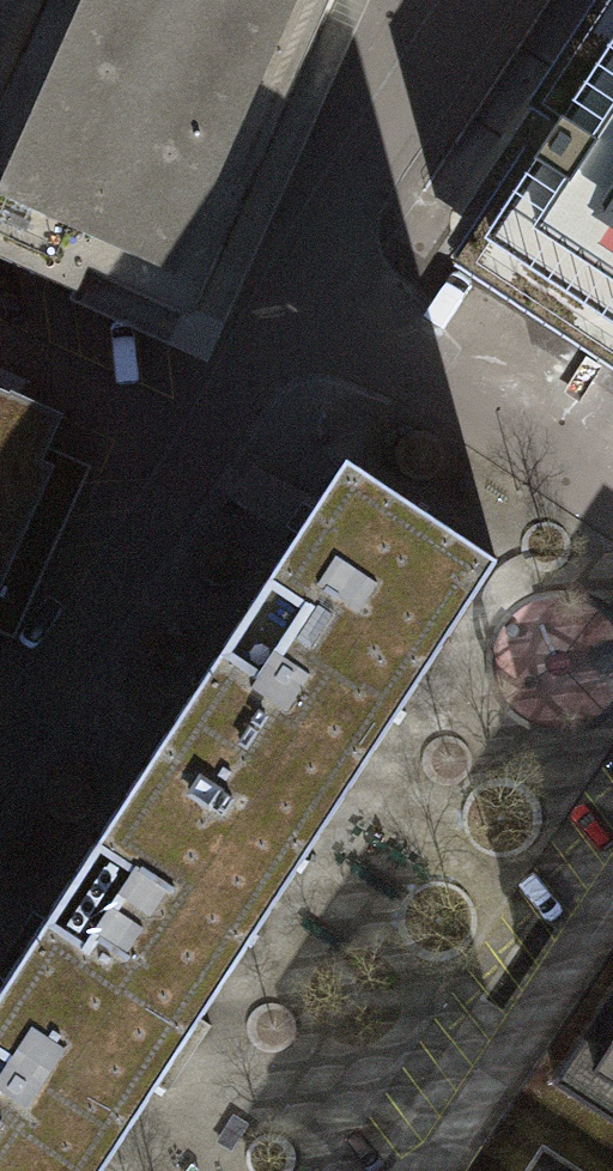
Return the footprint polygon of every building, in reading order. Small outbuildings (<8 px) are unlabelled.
[(178,313),(318,0),(39,0),(0,86),(0,263),(32,277),(61,290),(66,292),(77,267),(178,313)] [(39,0),(0,0),(0,86),(39,0)] [(358,0),(318,0),(178,313),(77,267),(66,292),(61,290),(58,299),(196,361),(358,0)] [(547,78),(529,106),(557,124),(538,153),(528,146),(451,262),(612,368),(612,0),(599,0),(547,78)] [(5,638),(82,466),(37,446),(51,414),(9,396),(0,392),(0,636),(5,638)] [(334,481),(133,785),(282,883),(495,561),(346,463),(334,481)] [(282,883),(133,785),(0,985),(0,1170),(93,1170),(153,1080),(169,1090),(210,1027),(194,1016),(282,883)] [(540,1080),(612,1128),(612,968),(540,1080)] [(540,1080),(479,1170),(612,1170),(612,1128),(540,1080)]
